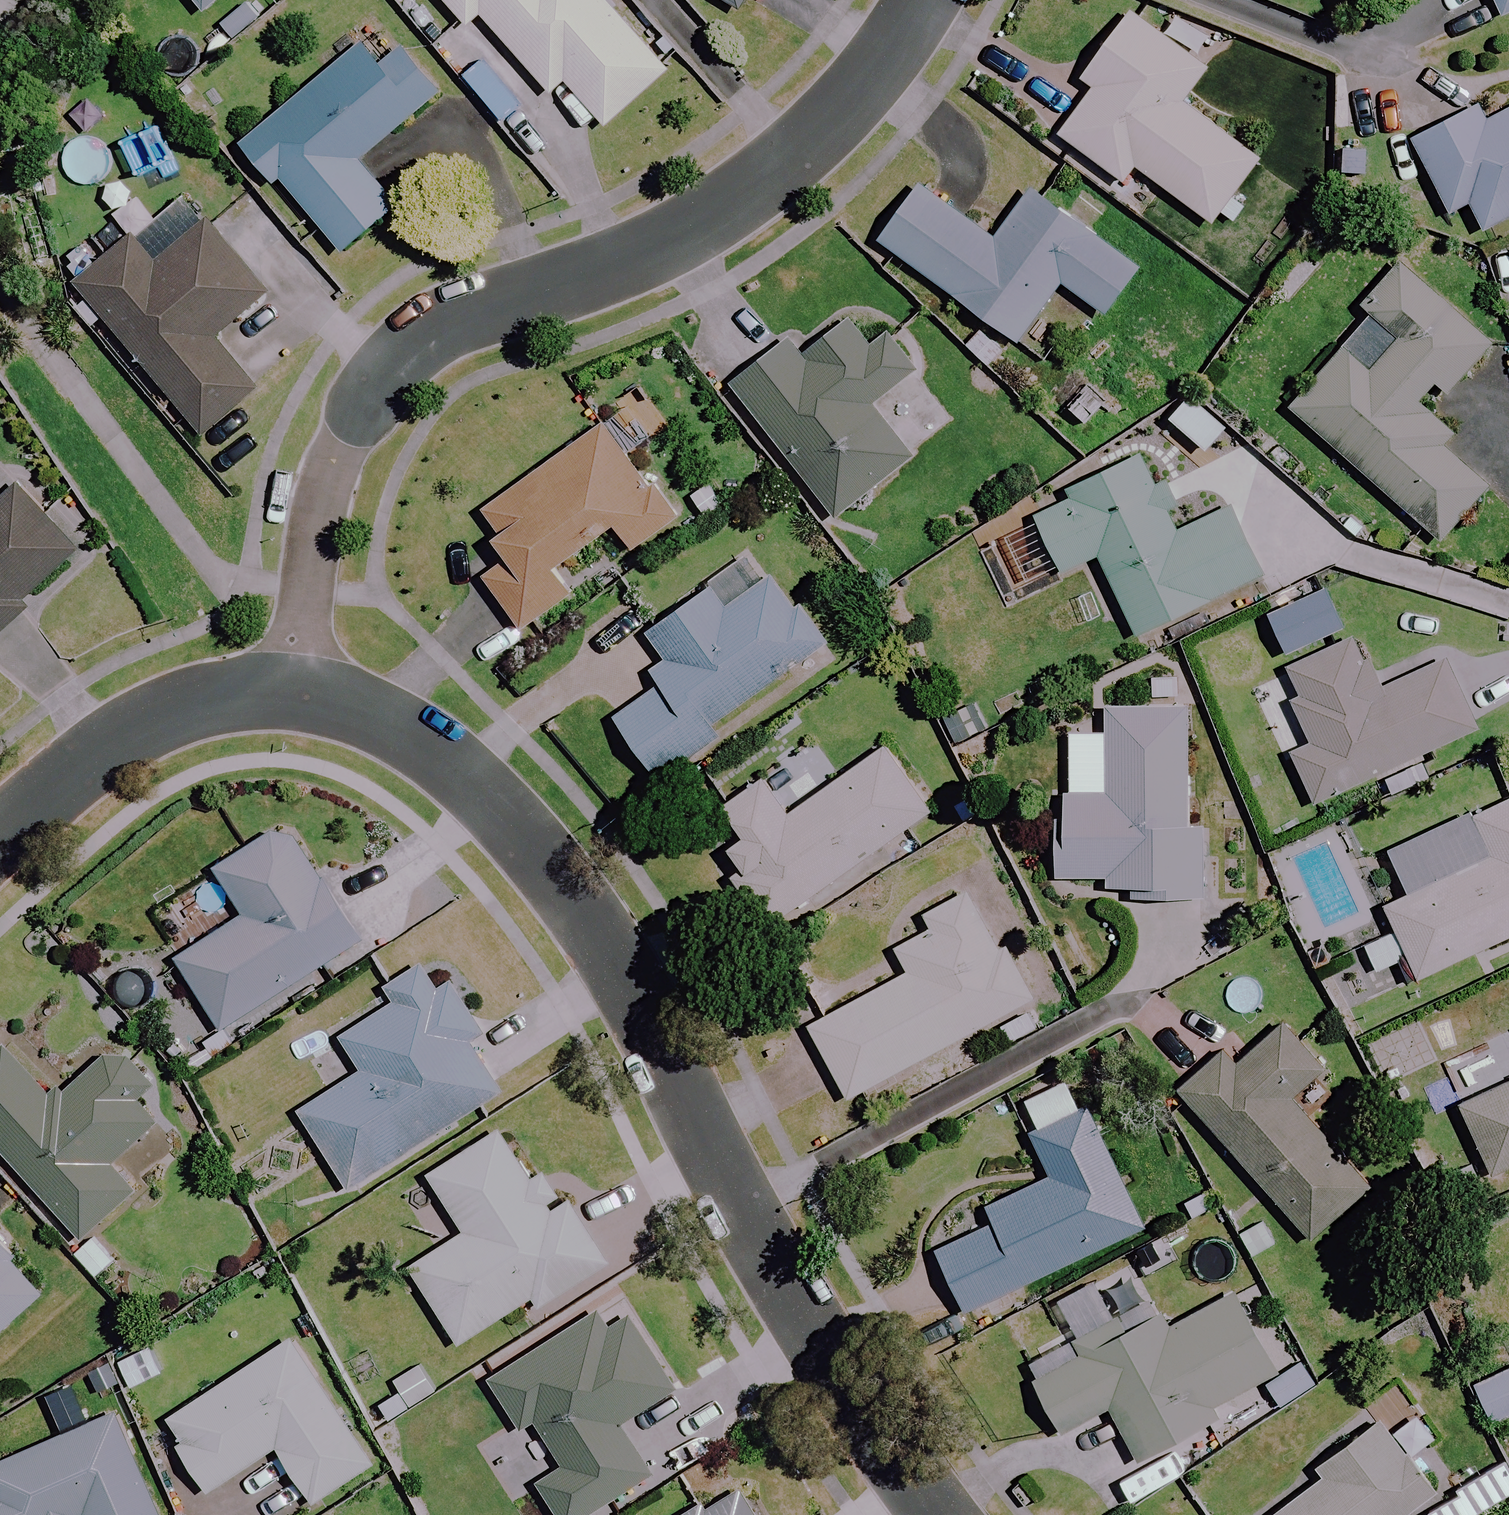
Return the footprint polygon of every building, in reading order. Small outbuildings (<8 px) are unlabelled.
[(194,12),(209,0),(184,0),(194,12)] [(466,34),(479,22),(548,98),(562,85),(603,131),(663,77),(592,0),(435,0),(466,34)] [(743,10),(749,0),(725,0),(743,10)] [(1505,16),(1508,14),(1508,0),(1497,0),(1505,16)] [(1069,98),(1036,142),(1104,192),(1117,174),(1189,227),(1237,164),(1162,109),(1188,74),(1110,15),(1056,88),(1069,98)] [(367,37),(237,146),(329,256),(397,199),(358,153),(421,99),(367,37)] [(1390,149),(1429,225),(1449,215),(1462,240),(1508,216),(1508,108),(1466,130),(1458,114),(1390,149)] [(905,193),(858,250),(988,355),(1027,307),(1065,337),(1114,277),(1011,194),(970,245),(905,193)] [(128,232),(56,291),(186,432),(246,379),(205,331),(254,291),(192,218),(148,256),(128,232)] [(1492,346),(1403,267),(1367,308),(1374,314),(1291,408),(1442,541),(1490,487),(1441,444),(1452,432),(1432,414),(1449,394),(1492,346)] [(698,406),(805,530),(886,464),(845,414),(888,379),(838,318),(781,365),(767,348),(698,406)] [(581,426),(456,516),(480,547),(470,555),(481,571),(459,587),(498,640),(545,604),(531,584),(591,539),(608,562),(651,529),(581,426)] [(1148,459),(1068,496),(1073,506),(1042,521),(1065,570),(1099,554),(1138,636),(1264,576),(1232,508),(1182,531),(1148,459)] [(85,542),(21,478),(0,498),(0,629),(85,542)] [(825,645),(773,575),(726,610),(713,592),(653,638),(680,674),(618,720),(663,780),(718,739),(711,729),(825,645)] [(1371,688),(1349,639),(1290,666),(1302,693),(1293,698),(1313,742),(1293,751),(1316,803),(1479,729),(1445,654),(1371,688)] [(1191,819),(1188,707),(1106,709),(1108,795),(1057,796),(1059,878),(1108,877),(1108,900),(1208,898),(1207,819),(1191,819)] [(931,810),(884,747),(789,817),(760,778),(723,806),(746,837),(730,849),(745,870),(733,879),(769,929),(931,810)] [(1422,979),(1508,938),(1508,800),(1472,818),(1490,856),(1406,896),(1387,905),(1399,929),(1412,957),(1422,979)] [(151,970),(194,1038),(336,949),(264,836),(191,881),(220,927),(151,970)] [(1033,1000),(975,891),(925,917),(933,931),(899,949),(912,973),(811,1027),(849,1098),(1033,1000)] [(483,1032),(437,959),(389,989),(397,1002),(344,1036),(366,1071),(303,1111),(351,1188),(503,1092),(470,1040),(483,1032)] [(1326,1069),(1287,1025),(1245,1063),(1228,1044),(1179,1088),(1313,1238),(1369,1188),(1291,1100),(1326,1069)] [(104,1063),(60,1104),(9,1048),(0,1056),(0,1145),(86,1239),(136,1194),(113,1168),(160,1125),(132,1094),(104,1063)] [(1456,1105),(1489,1178),(1508,1169),(1508,1081),(1456,1105)] [(1145,1228),(1087,1105),(1032,1131),(1054,1177),(990,1207),(996,1220),(938,1248),(968,1312),(1145,1228)] [(443,1246),(393,1277),(436,1347),(506,1304),(512,1317),(584,1272),(545,1208),(528,1218),(480,1141),(405,1186),(443,1246)] [(46,1293),(0,1242),(0,1334),(46,1293)] [(1067,1436),(1111,1414),(1136,1463),(1220,1422),(1214,1411),(1277,1380),(1233,1293),(1175,1322),(1170,1312),(1038,1378),(1067,1436)] [(627,1305),(494,1384),(523,1432),(538,1422),(566,1469),(541,1485),(559,1514),(588,1514),(656,1475),(625,1424),(679,1392),(627,1305)] [(183,1507),(249,1464),(283,1514),(297,1514),(356,1477),(272,1349),(148,1429),(162,1451),(151,1458),(183,1507)] [(437,1392),(420,1365),(392,1383),(410,1409),(437,1392)] [(1474,1381),(1491,1419),(1508,1411),(1508,1365),(1474,1381)] [(1384,1423),(1320,1470),(1326,1479),(1278,1514),(1410,1514),(1437,1495),(1384,1423)] [(97,1424),(0,1468),(0,1514),(139,1514),(97,1424)] [(739,1482),(683,1514),(758,1514),(739,1482)]
